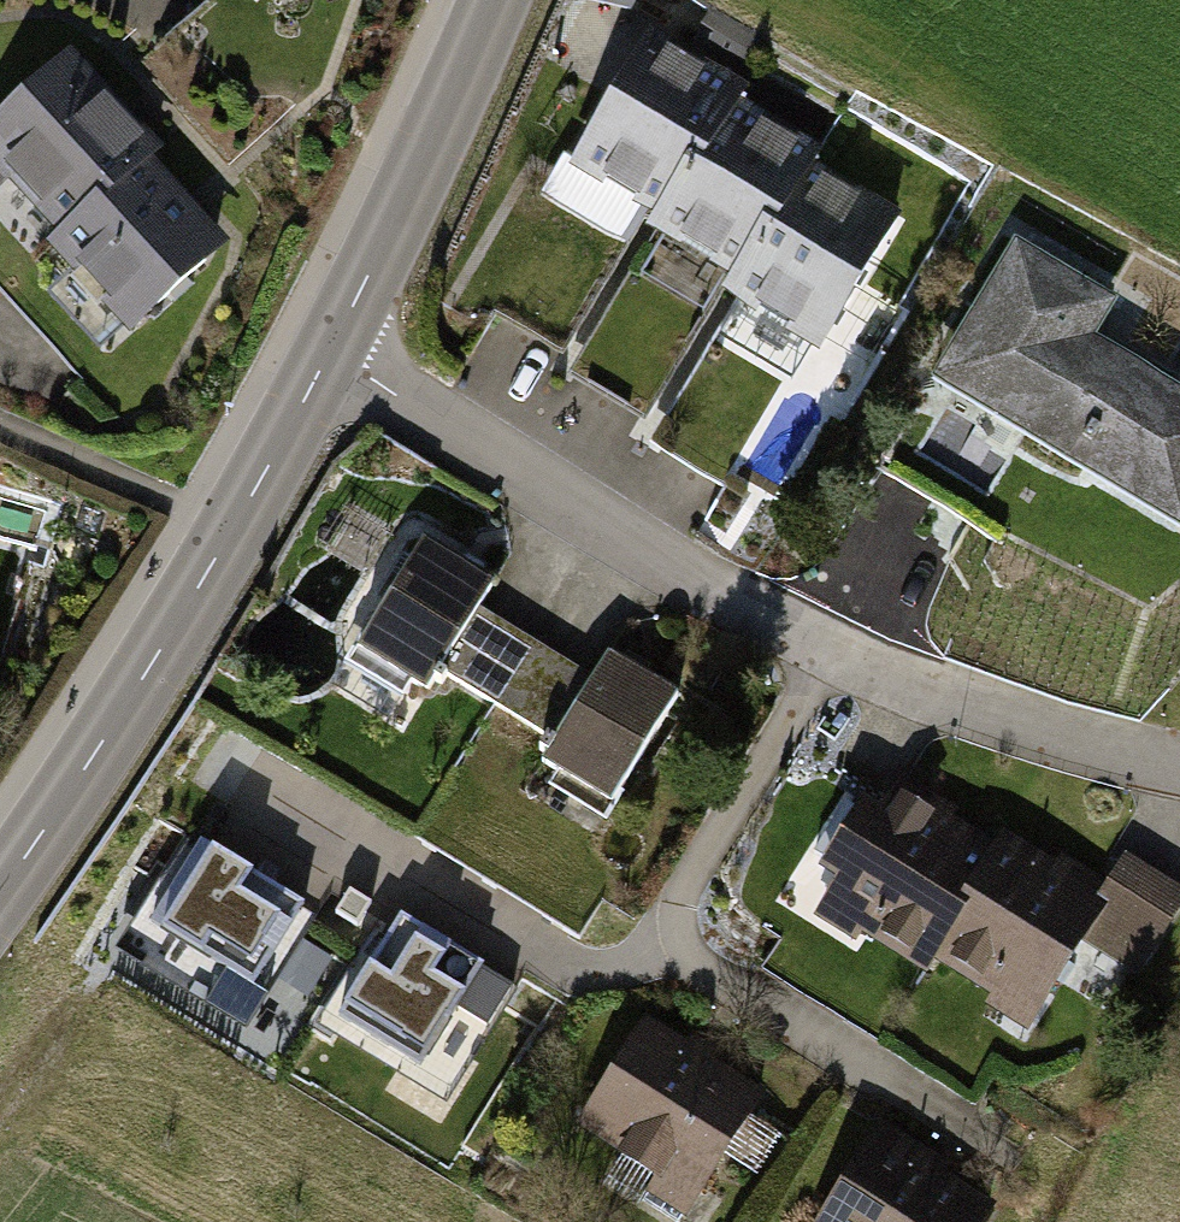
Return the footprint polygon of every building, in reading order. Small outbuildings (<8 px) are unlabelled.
[(737,91),(650,38),(577,159),(664,212),(730,103),(737,91)] [(0,124),(0,161),(66,230),(143,158),(154,147),(70,58),(0,124)] [(816,155),(730,103),(664,212),(656,224),(743,276),(808,169),(816,155)] [(222,243),(143,158),(66,230),(57,238),(136,323),(222,243)] [(894,221),(808,169),(743,276),(735,290),(821,342),(894,221)] [(1010,241),(928,377),(1179,527),(1179,386),(1095,335),(1114,303),(1010,241)] [(427,537),(361,644),(426,684),(437,666),(498,703),(535,642),(476,607),(494,578),(427,537)] [(593,678),(535,642),(498,703),(558,740),(546,760),(612,800),(677,693),(609,652),(593,678)] [(963,899),(998,844),(954,816),(960,805),(906,770),(883,805),(866,794),(820,864),(838,876),(812,916),(853,942),(861,929),(929,973),(937,961),(972,905),(963,899)] [(1005,833),(998,844),(963,899),(972,905),(937,961),(988,994),(980,1006),(1024,1034),(1082,943),(1136,978),(1179,909),(1179,887),(1127,854),(1109,884),(1059,853),(1053,863),(1005,833)] [(300,907),(189,840),(134,932),(219,982),(204,1006),(246,1031),(267,996),(252,987),(300,907)] [(511,982),(399,914),(340,1010),(421,1059),(453,1007),(484,1026),(511,982)] [(645,1021),(578,1125),(662,1179),(648,1201),(681,1221),(685,1221),(765,1098),(645,1021)] [(823,1221),(981,1221),(992,1205),(877,1135),(823,1221)]
